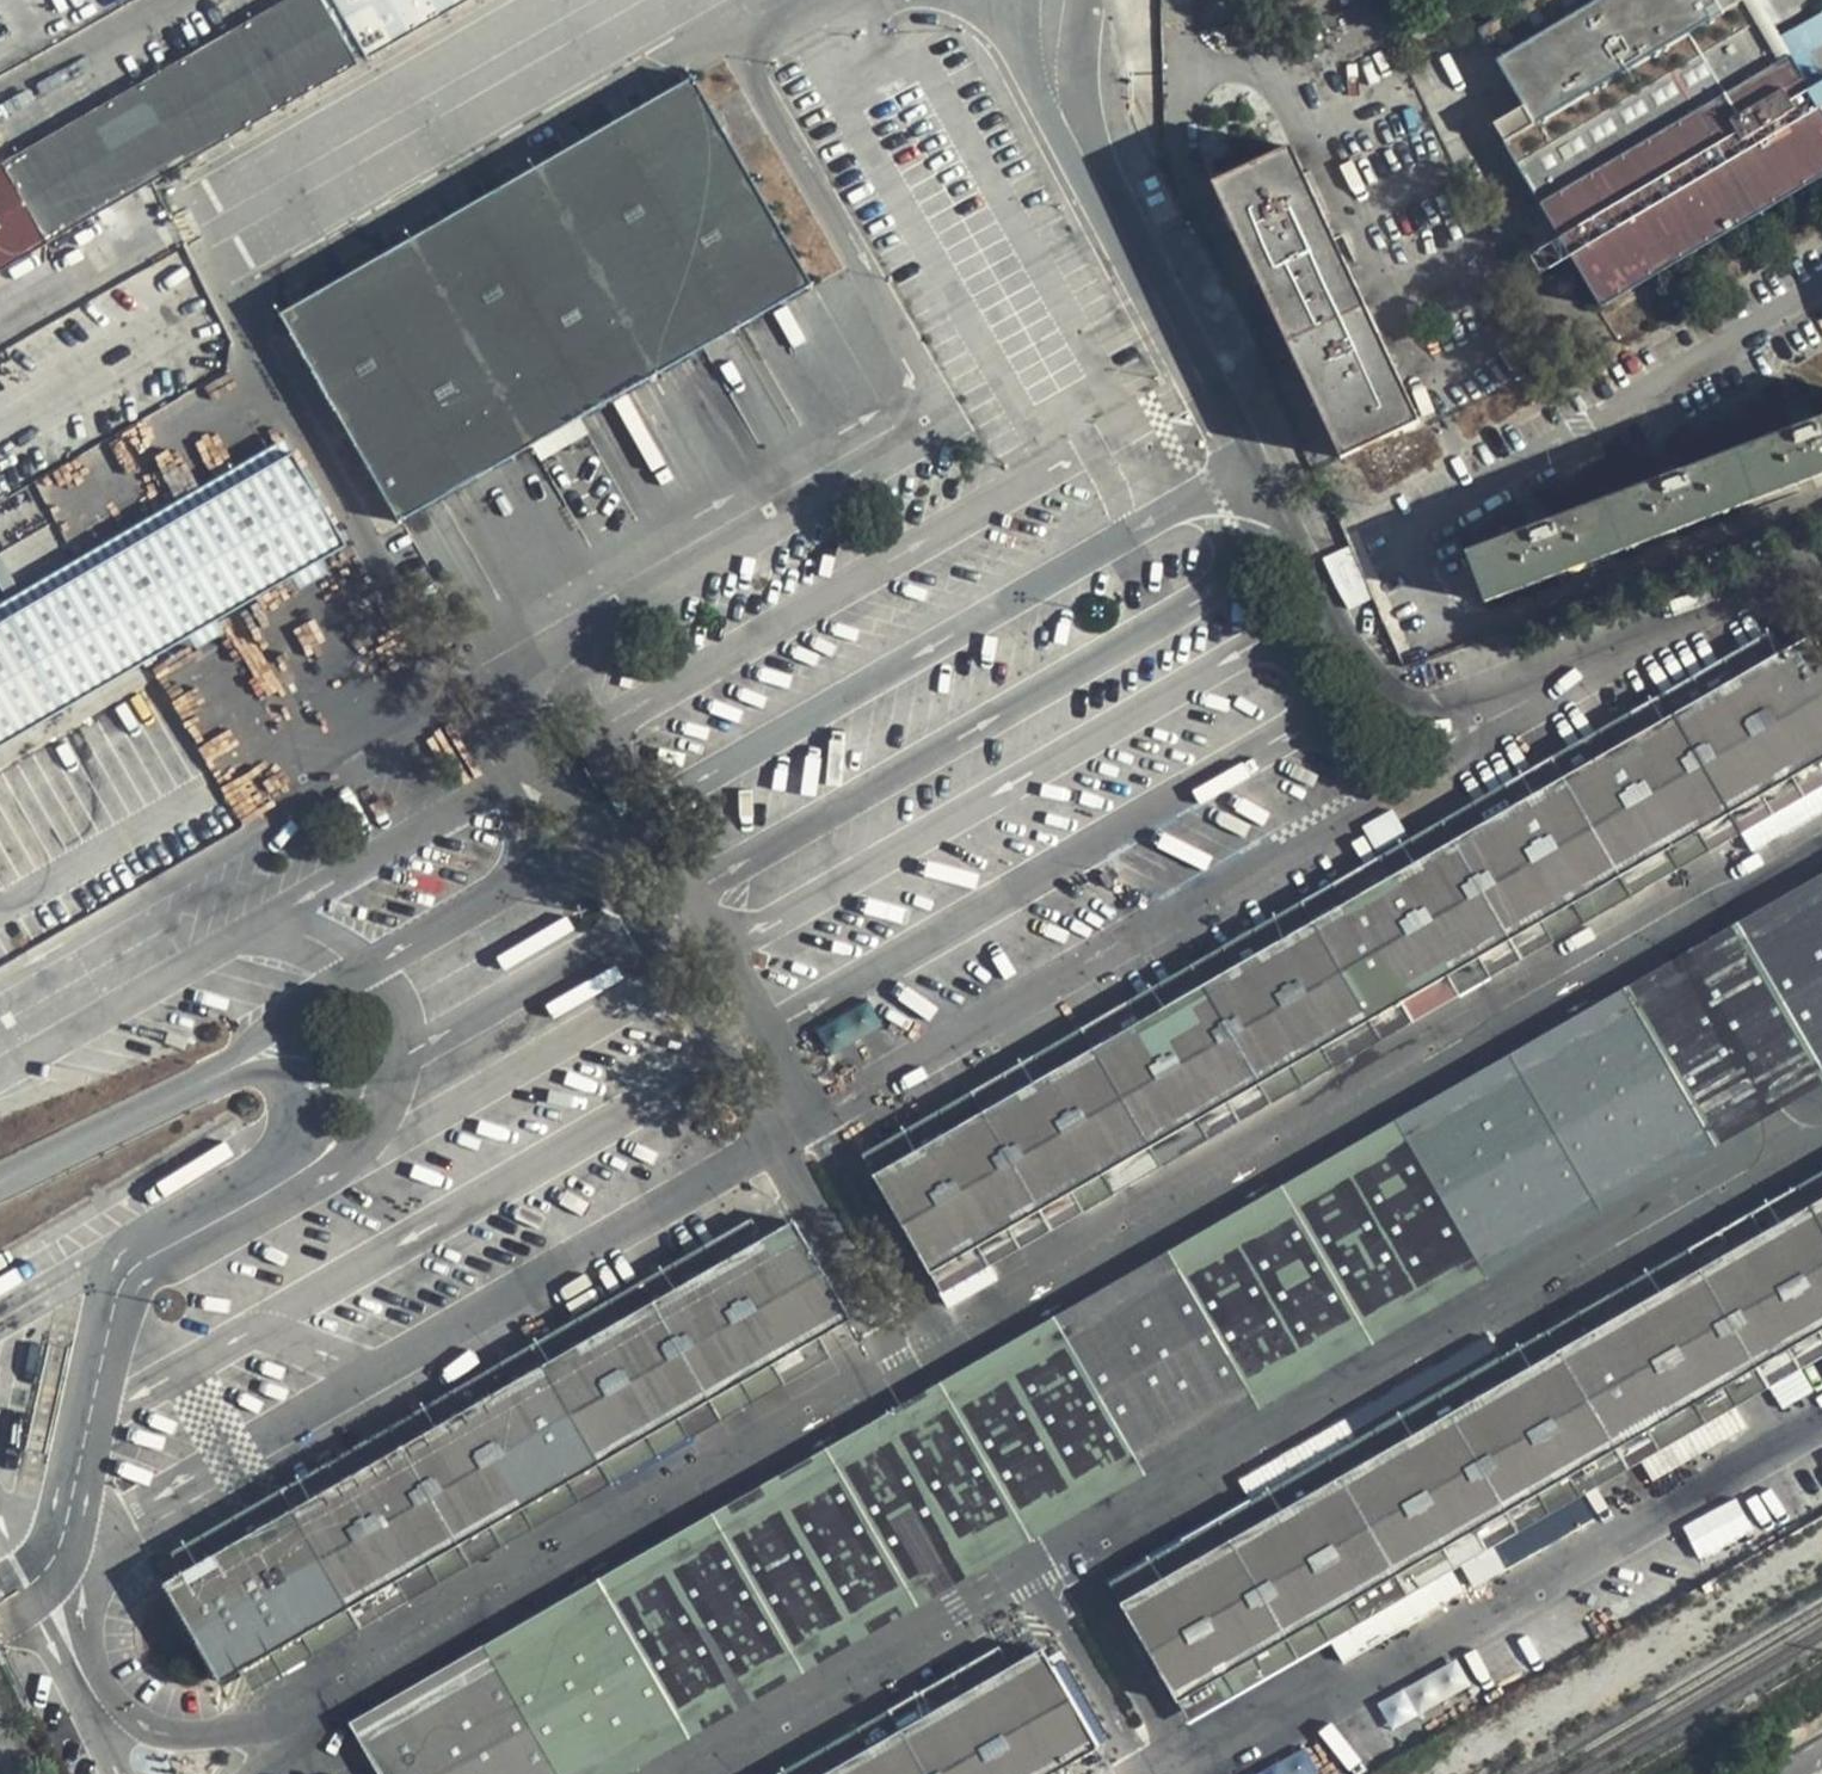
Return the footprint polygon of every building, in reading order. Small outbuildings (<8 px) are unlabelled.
[(0,161),(0,268),(472,0),(280,0),(0,161)] [(1311,3),(1316,10),(1336,0),(1309,0),(1311,3)] [(1495,57),(1523,106),(1493,123),(1556,233),(1567,254),(1597,305),(1821,169),(1821,111),(1819,106),(1778,35),(1758,0),(1596,0),(1495,57)] [(1778,35),(1819,106),(1821,104),(1821,74),(1810,52),(1821,45),(1821,11),(1778,35)] [(796,287),(678,85),(270,322),(388,524),(796,287)] [(1412,411),(1289,150),(1218,184),(1338,448),(1412,411)] [(1540,268),(1567,254),(1556,233),(1530,249),(1540,268)] [(1465,544),(1482,595),(1821,472),(1821,415),(1465,544)] [(286,468),(0,634),(0,761),(341,563),(286,468)] [(1809,636),(881,1181),(938,1277),(1821,758),(1821,658),(1809,636)] [(1396,808),(1366,822),(1379,851),(1409,837),(1396,808)] [(1104,1288),(722,1508),(348,1722),(359,1741),(735,1531),(796,1641),(558,1773),(623,1773),(810,1667),(1821,1087),(1821,876),(1104,1288)] [(1116,1600),(1174,1700),(1821,1333),(1821,1200),(1116,1600)] [(844,1324),(787,1225),(160,1576),(220,1678),(844,1324)] [(1685,1516),(1697,1551),(1755,1531),(1742,1496),(1685,1516)] [(359,1741),(377,1773),(558,1773),(796,1641),(735,1531),(359,1741)] [(448,1551),(406,1575),(414,1590),(457,1567),(448,1551)] [(828,1773),(1054,1773),(1095,1750),(1041,1656),(828,1773)]
